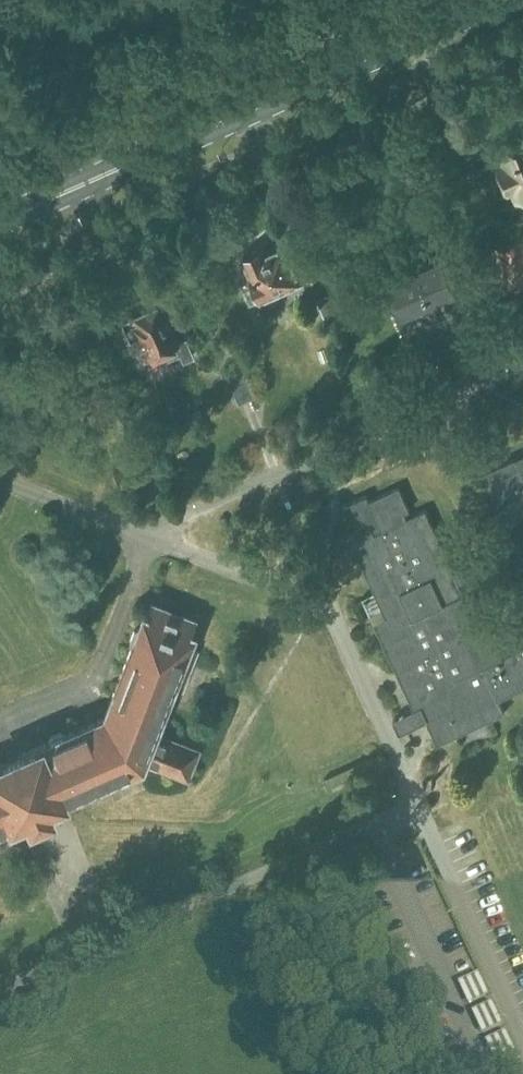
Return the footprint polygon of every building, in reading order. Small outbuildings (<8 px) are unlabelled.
[(501,145),(508,162),(501,165),(510,188),(512,187),(516,198),(522,196),(522,136),(501,145)] [(522,283),(522,237),(490,250),(507,290),(522,283)] [(262,298),(287,287),(288,289),(303,283),(286,243),(266,251),(264,248),(244,257),(252,276),(242,281),(251,302),(262,298)] [(405,314),(456,291),(441,258),(391,280),(405,314)] [(185,339),(177,343),(159,303),(121,321),(129,339),(138,335),(147,356),(165,348),(169,358),(181,353),(183,360),(192,356),(185,339)] [(194,659),(198,650),(186,645),(195,620),(148,602),(104,716),(0,762),(0,826),(5,823),(7,827),(27,818),(29,822),(53,811),(52,807),(139,764),(142,757),(185,774),(195,750),(159,736),(162,730),(154,727),(170,686),(182,690),(194,659)]
